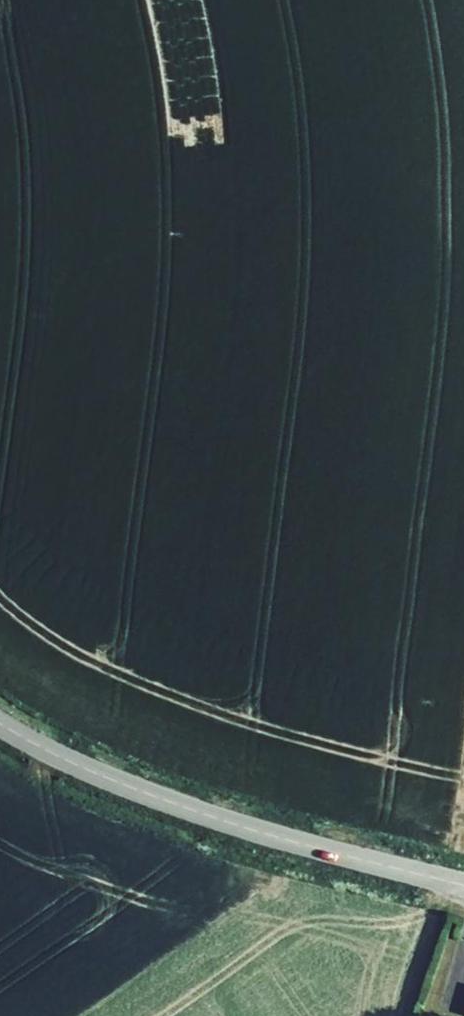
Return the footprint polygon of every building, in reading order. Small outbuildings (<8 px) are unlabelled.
[(462,981),(453,1009),(463,1013),(463,981),(462,981)]
